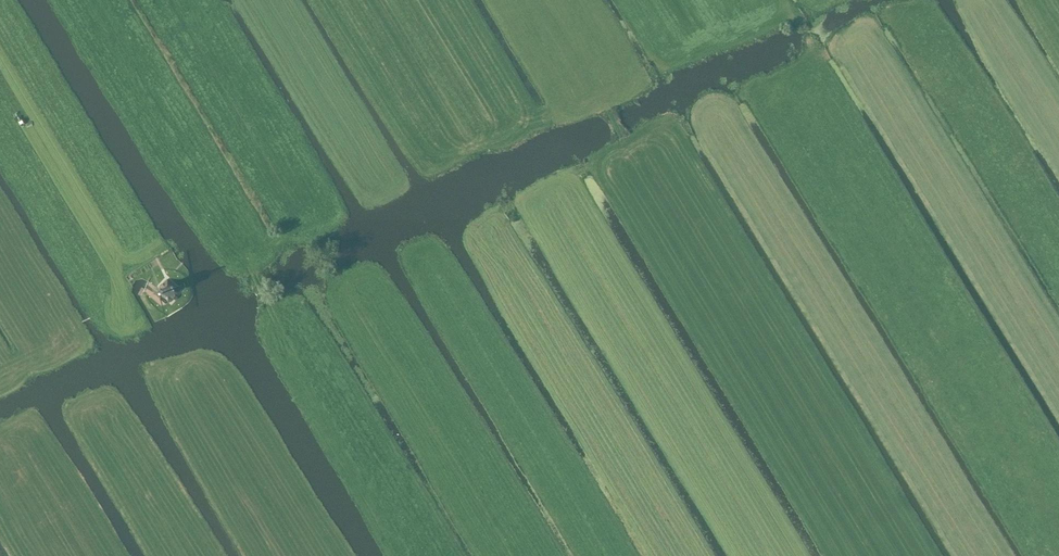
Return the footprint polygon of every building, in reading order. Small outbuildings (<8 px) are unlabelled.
[(169,302),(179,291),(167,280),(156,293),(169,302)]
